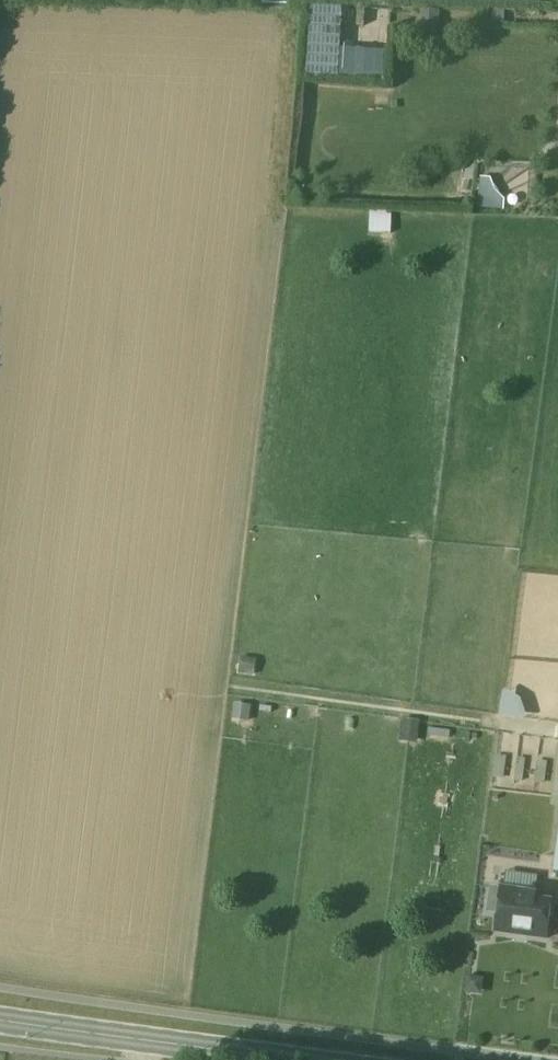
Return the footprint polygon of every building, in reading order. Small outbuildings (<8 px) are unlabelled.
[(307,27),(304,76),(339,78),(343,8),(312,7),(311,27),(307,27)] [(422,10),(421,26),(440,27),(441,11),(422,10)] [(370,211),(370,233),(391,233),(392,215),(388,215),(388,212),(370,211)] [(241,656),(239,672),(254,674),(257,658),(241,656)] [(235,703),(233,717),(250,719),(252,706),(235,703)] [(403,718),(401,736),(418,738),(420,720),(403,718)] [(496,933),(502,933),(547,939),(551,901),(538,900),(539,889),(492,883),(489,911),(499,912),(496,933)]
